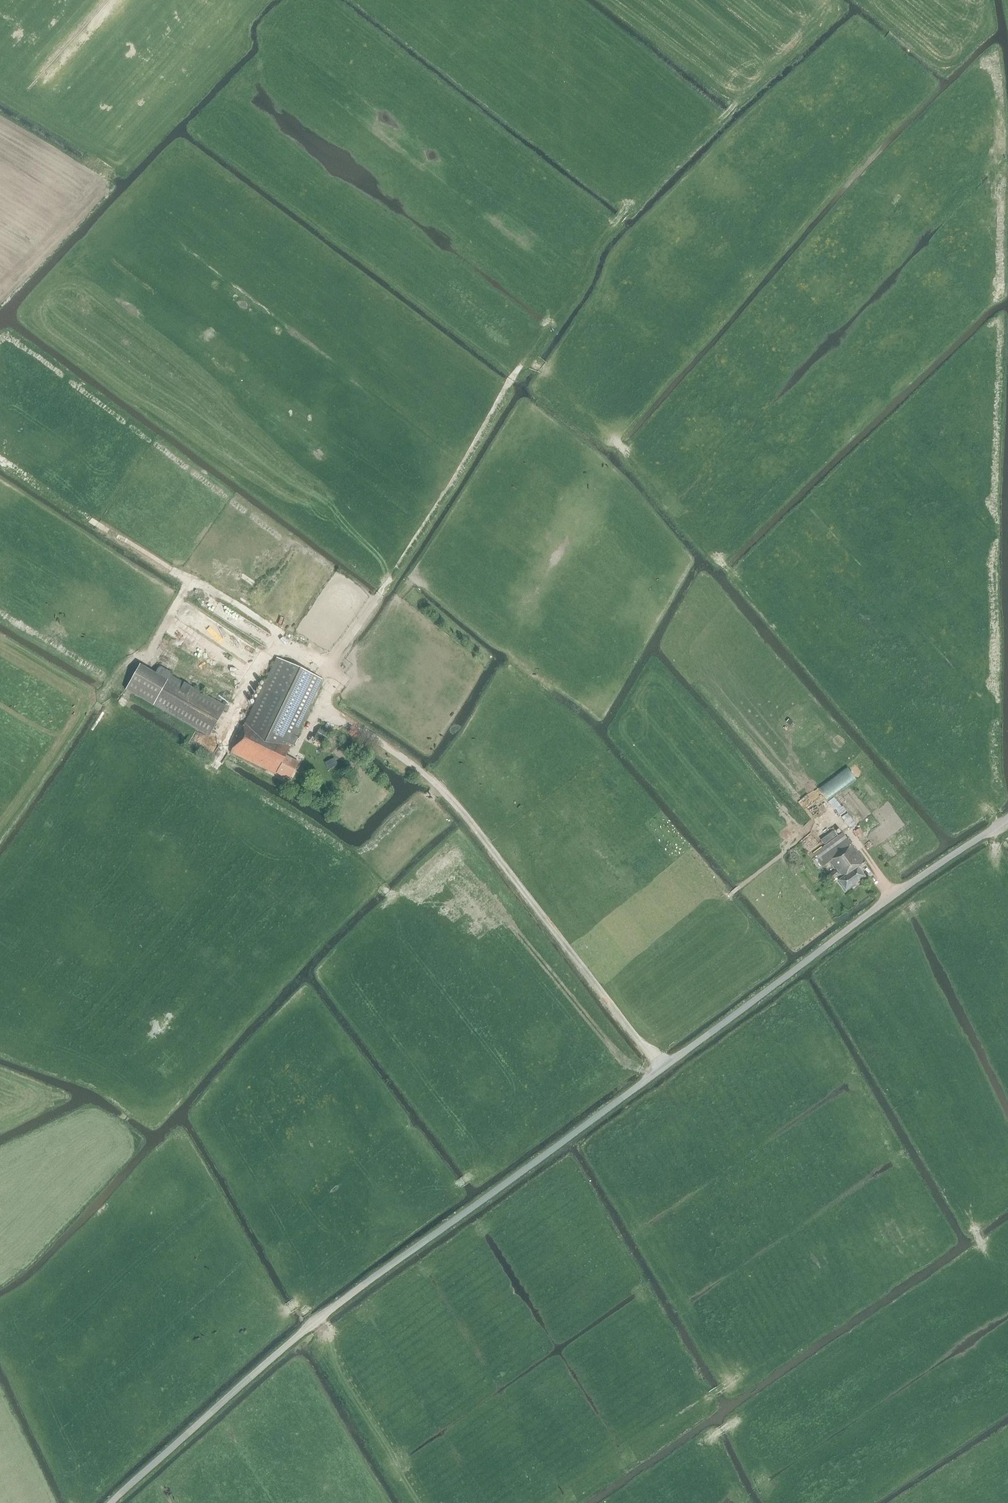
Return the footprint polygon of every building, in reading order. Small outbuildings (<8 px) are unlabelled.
[(276,657),(245,722),(244,722),(230,752),(275,774),(276,773),(285,777),(286,775),(290,777),(298,762),(285,756),(291,744),(293,745),(297,737),(294,735),(321,679),(276,657)] [(124,689),(208,737),(225,706),(169,674),(166,680),(139,664),(124,689)] [(325,745),(331,733),(319,726),(313,738),(325,745)] [(327,761),(331,768),(337,765),(334,758),(327,761)] [(829,800),(858,778),(849,766),(820,788),(829,800)] [(847,813),(842,817),(850,828),(855,824),(847,813)] [(863,832),(860,828),(854,832),(857,836),(863,832)] [(839,881),(846,890),(865,877),(858,867),(865,863),(843,833),(813,854),(823,867),(830,862),(836,871),(829,875),(833,881),(841,875),(843,878),(839,881)]
